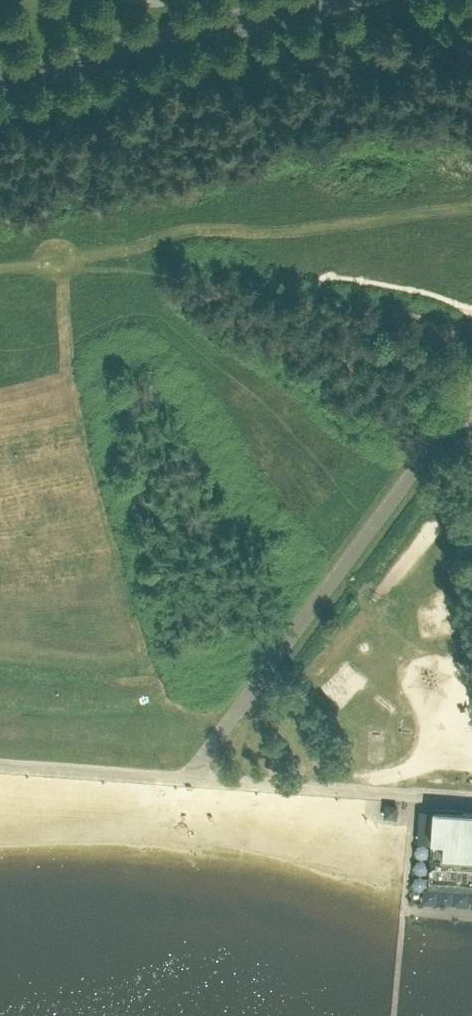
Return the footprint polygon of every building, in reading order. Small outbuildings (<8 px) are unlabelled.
[(398,805),(386,804),(385,816),(396,817),(398,805)] [(434,810),(429,881),(430,881),(431,867),(471,870),(471,812),(434,810)]
